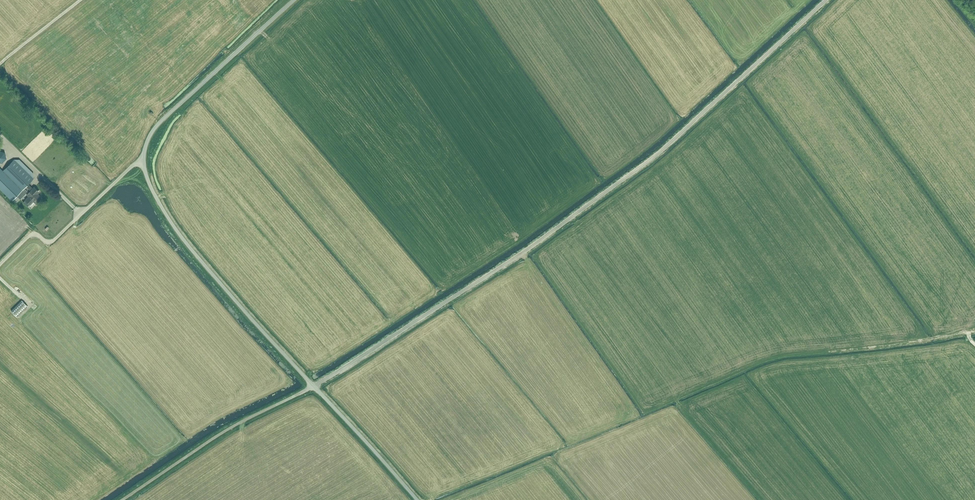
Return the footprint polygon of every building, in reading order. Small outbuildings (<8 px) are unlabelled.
[(33,178),(14,159),(3,170),(0,168),(0,188),(12,200),(17,195),(20,198),(26,193),(28,196),(24,199),(30,204),(33,201),(36,204),(40,200),(38,198),(40,196),(37,193),(39,191),(34,186),(31,189),(26,185),(33,178)] [(17,316),(26,307),(27,306),(21,300),(20,301),(11,311),(17,316)]
